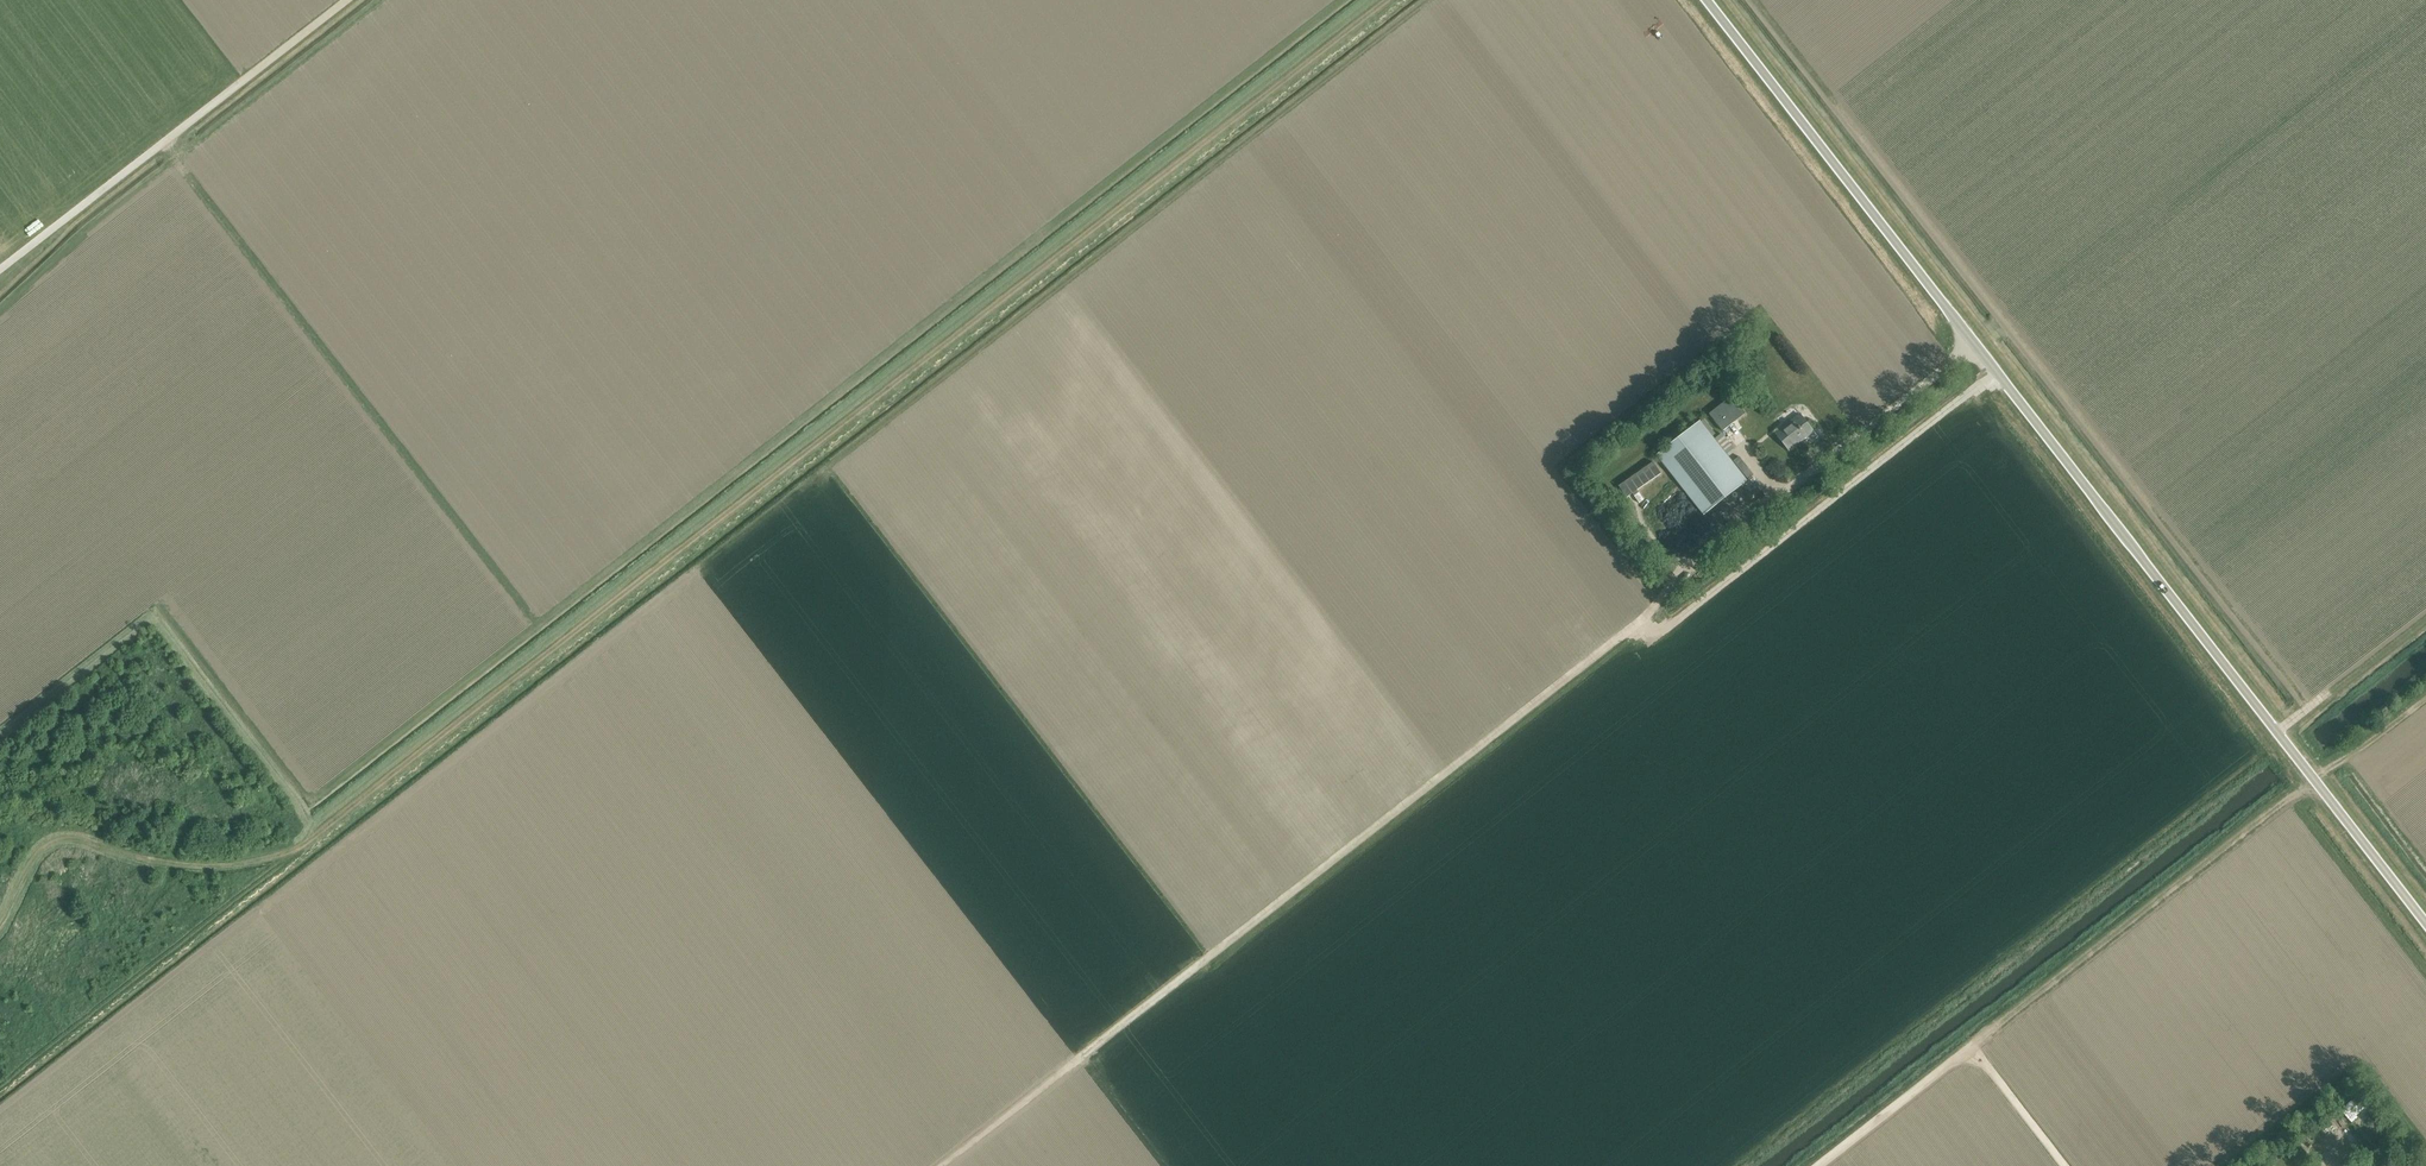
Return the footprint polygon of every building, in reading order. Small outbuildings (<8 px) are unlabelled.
[(1775,433),(1789,450),(1789,449),(1812,430),(1813,431),(1813,430),(1800,414),(1800,415),(1776,433),(1775,433)] [(1747,480),(1700,420),(1657,454),(1704,514),(1747,480)] [(1733,426),(1721,431),(1726,442),(1738,438),(1733,426)] [(1660,498),(1670,492),(1665,485),(1656,492),(1660,498)]
